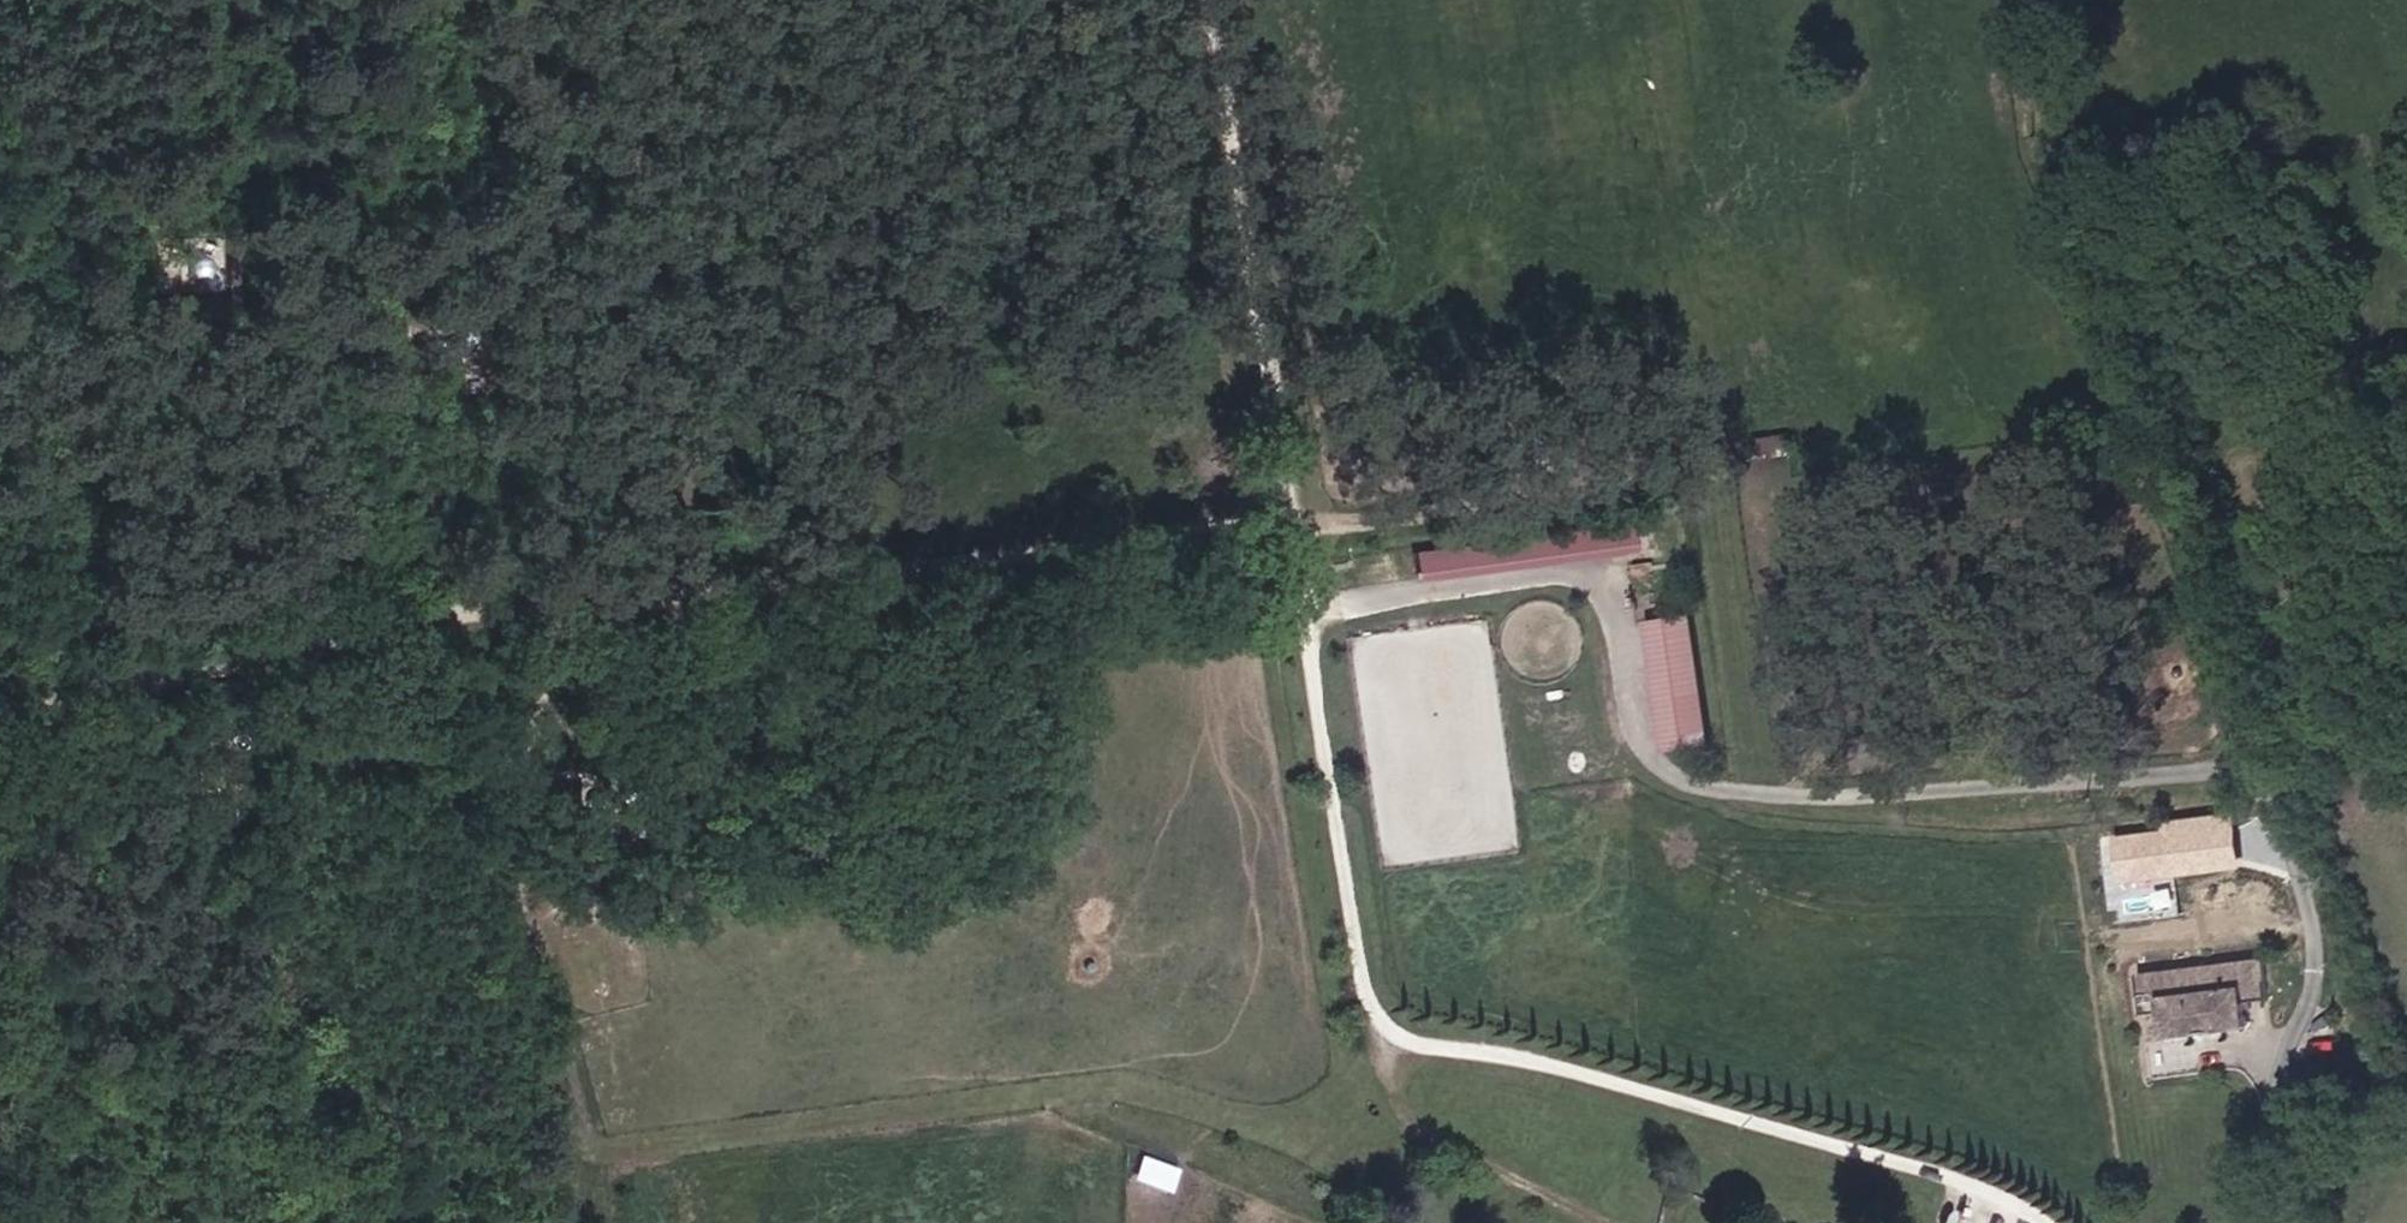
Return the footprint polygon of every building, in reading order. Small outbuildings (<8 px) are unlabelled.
[(1625,543),(1623,524),(1403,548),(1405,570),(1625,543)] [(1693,744),(1678,619),(1634,624),(1649,750),(1693,744)] [(2122,862),(2240,848),(2233,796),(2168,804),(2169,815),(2117,821),(2122,862)] [(2157,953),(2161,999),(2163,1017),(2246,1006),(2242,987),(2268,984),(2262,938),(2157,953)] [(2161,999),(2157,953),(2138,956),(2143,1001),(2161,999)]
